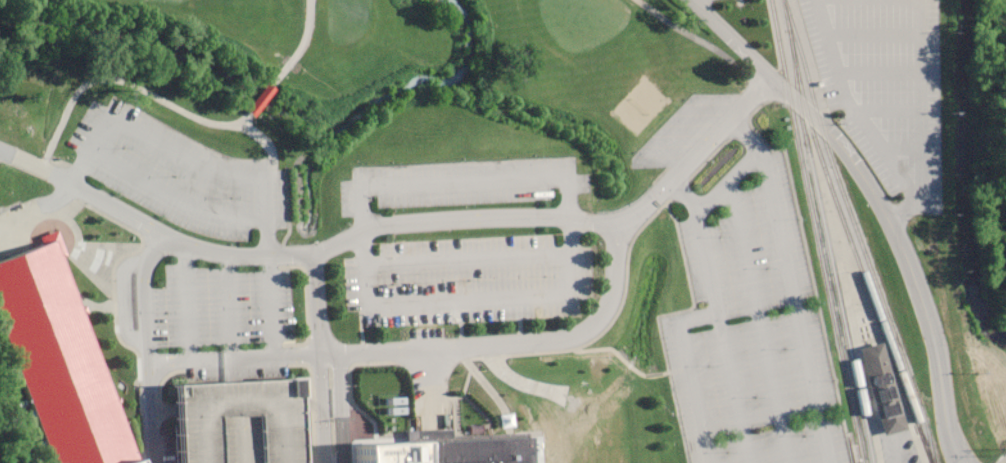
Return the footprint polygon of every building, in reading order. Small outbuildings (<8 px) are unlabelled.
[(61,225),(65,257),(84,255),(80,223),(61,225)] [(46,462),(0,351),(0,259),(5,257),(54,239),(134,455),(114,462),(46,462)] [(859,347),(881,341),(906,427),(883,434),(859,347)] [(295,378),(299,462),(176,462),(172,386),(295,378)] [(452,438),(452,431),(413,432),(414,462),(533,462),(532,436),(452,438)] [(134,455),(138,462),(114,462),(134,455)]
